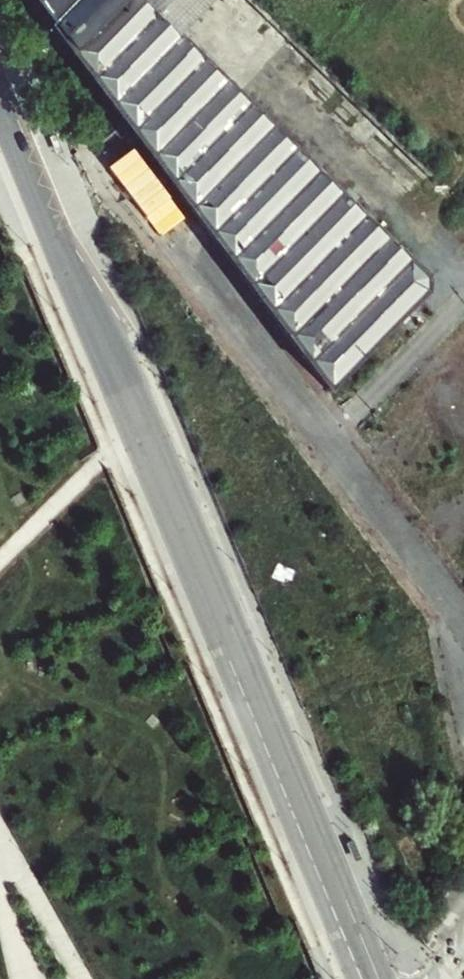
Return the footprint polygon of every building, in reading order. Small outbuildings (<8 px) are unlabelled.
[(427,298),(427,284),(180,41),(138,0),(34,0),(330,392),(392,332),(427,298)] [(180,41),(221,0),(138,0),(180,41)]
